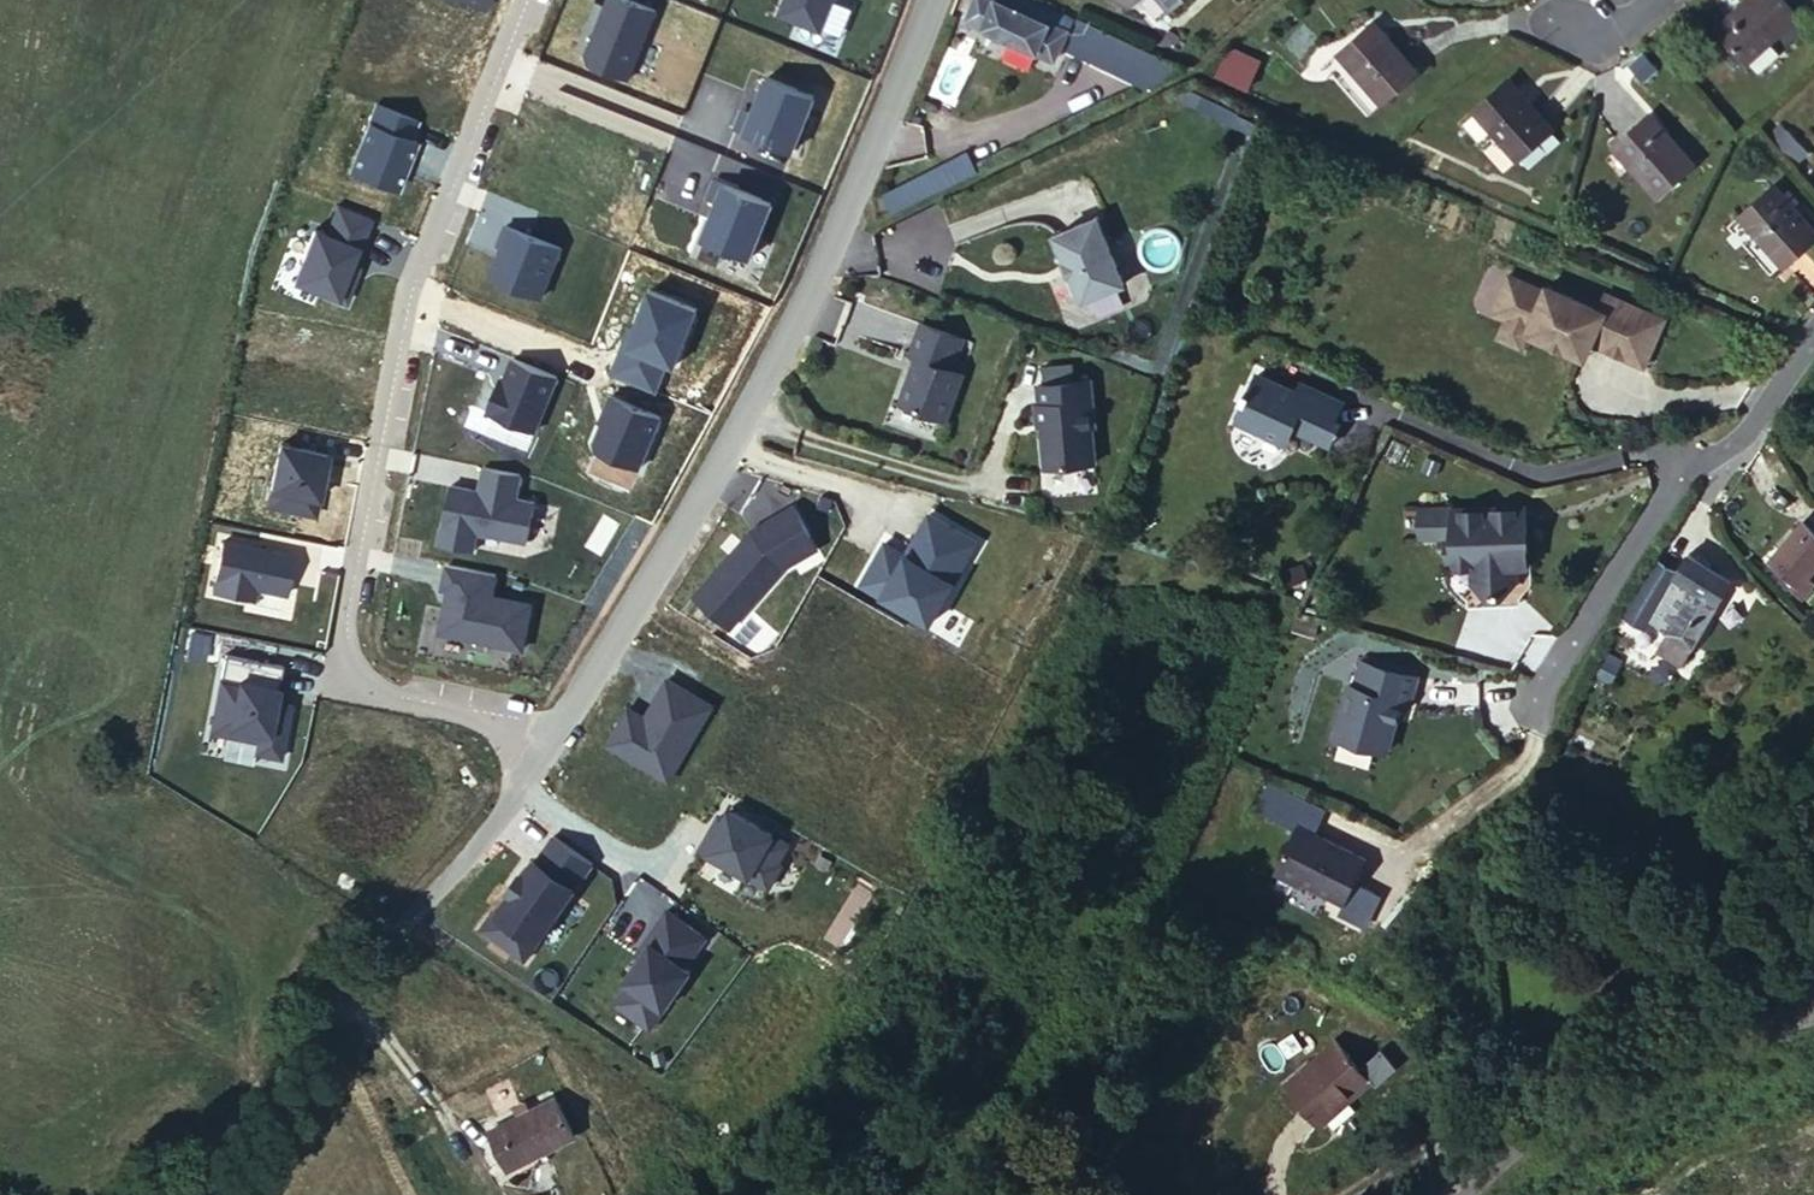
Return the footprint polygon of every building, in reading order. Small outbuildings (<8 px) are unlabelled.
[(626,0),(617,0),(603,34),(605,35),(601,46),(599,45),(593,61),(596,69),(635,84),(663,15),(626,0)] [(787,18),(829,34),(842,0),(794,0),(787,18)] [(1026,0),(978,0),(969,21),(1054,64),(1073,22),(1026,0)] [(1176,26),(1206,0),(1113,0),(1116,4),(1113,7),(1120,15),(1123,12),(1126,14),(1139,15),(1155,2),(1176,26)] [(1705,33),(1733,66),(1796,13),(1784,0),(1742,0),(1705,33)] [(1376,15),(1327,58),(1369,107),(1420,64),(1376,15)] [(1076,42),(1134,72),(1128,82),(1140,96),(1181,74),(1082,27),(1076,42)] [(1236,55),(1227,80),(1259,92),(1269,66),(1236,55)] [(1625,62),(1611,74),(1624,88),(1638,77),(1625,62)] [(751,114),(743,134),(800,156),(822,100),(775,81),(761,118),(751,114)] [(1488,93),(1455,123),(1503,174),(1536,145),(1488,93)] [(384,110),(357,179),(403,197),(423,147),(417,145),(424,126),(384,110)] [(1632,122),(1600,149),(1648,204),(1679,176),(1632,122)] [(1779,122),(1767,132),(1791,162),(1803,151),(1779,122)] [(974,148),(891,193),(901,212),(950,192),(988,172),(974,148)] [(781,207),(724,184),(716,203),(726,207),(712,244),(758,263),(781,207)] [(1765,191),(1715,234),(1752,280),(1804,236),(1765,191)] [(367,256),(378,225),(345,212),(333,242),(321,237),(301,288),(352,309),(360,289),(352,286),(364,255),(367,256)] [(1096,221),(1054,238),(1080,303),(1122,286),(1096,221)] [(498,284),(549,304),(569,254),(513,232),(506,252),(510,253),(498,284)] [(1551,296),(1515,281),(1497,320),(1512,327),(1533,336),(1531,341),(1532,341),(1590,367),(1598,350),(1650,373),(1671,323),(1612,298),(1605,314),(1553,291),(1551,296)] [(983,375),(972,370),(984,339),(943,323),(931,355),(937,358),(921,399),(924,405),(965,420),(983,375)] [(1533,336),(1512,327),(1503,345),(1526,356),(1532,341),(1531,341),(1533,336)] [(495,419),(544,439),(566,383),(522,365),(513,387),(509,396),(505,394),(495,419)] [(1088,383),(1036,391),(1040,410),(1037,411),(1040,432),(1043,431),(1049,473),(1098,465),(1093,430),(1096,429),(1088,383)] [(1326,433),(1327,432),(1336,414),(1303,398),(1299,407),(1252,383),(1243,401),(1239,399),(1235,407),(1239,409),(1226,434),(1275,458),(1282,444),(1313,459),(1322,441),(1317,438),(1321,431),(1326,433)] [(607,456),(649,474),(670,422),(621,401),(612,422),(615,423),(604,449),(607,456)] [(1320,462),(1333,435),(1327,432),(1326,433),(1321,431),(1317,438),(1322,441),(1313,459),(1320,462)] [(460,493),(449,552),(483,558),(487,539),(537,549),(545,509),(525,506),(530,482),(494,475),(489,499),(460,493)] [(712,601),(749,633),(801,573),(835,553),(811,511),(769,536),(712,601)] [(879,589),(948,628),(994,546),(946,519),(924,559),(903,547),(879,589)] [(1777,550),(1799,582),(1813,572),(1813,524),(1777,550)] [(1528,548),(1526,526),(1457,532),(1457,528),(1420,532),(1422,561),(1455,558),(1450,559),(1452,577),(1457,577),(1458,585),(1476,583),(1479,612),(1522,608),(1519,579),(1533,578),(1530,548),(1528,548)] [(303,564),(232,550),(222,601),(262,609),(264,597),(296,603),(303,564)] [(1686,585),(1664,572),(1626,639),(1644,649),(1661,659),(1692,675),(1739,590),(1697,566),(1686,585)] [(506,581),(458,572),(453,596),(459,597),(451,640),(533,656),(542,611),(501,604),(506,581)] [(1476,583),(1458,585),(1460,605),(1473,615),(1474,621),(1523,616),(1524,616),(1523,610),(1534,597),(1533,578),(1519,579),(1522,608),(1479,612),(1476,583)] [(1322,629),(1302,624),(1298,638),(1319,644),(1322,629)] [(1644,649),(1626,639),(1621,648),(1639,658),(1644,649)] [(1652,675),(1681,694),(1692,675),(1661,659),(1652,675)] [(299,712),(286,710),(292,675),(235,664),(220,741),(267,750),(265,761),(289,766),(299,712)] [(1422,683),(1367,667),(1360,691),(1355,690),(1342,735),(1345,742),(1392,756),(1401,725),(1398,724),(1403,706),(1415,709),(1422,683)] [(625,750),(688,786),(731,712),(685,685),(667,716),(672,719),(668,726),(646,714),(625,750)] [(704,825),(693,845),(761,883),(774,861),(770,858),(780,840),(721,807),(710,828),(704,825)] [(1297,834),(1274,881),(1298,893),(1299,890),(1343,911),(1365,868),(1297,834)] [(634,1009),(670,1034),(710,976),(705,972),(725,943),(686,916),(665,947),(669,949),(659,963),(643,987),(647,990),(634,1009)] [(1354,1056),(1304,1103),(1337,1137),(1387,1091),(1354,1056)] [(579,1093),(508,1130),(528,1168),(597,1132),(579,1093)]
